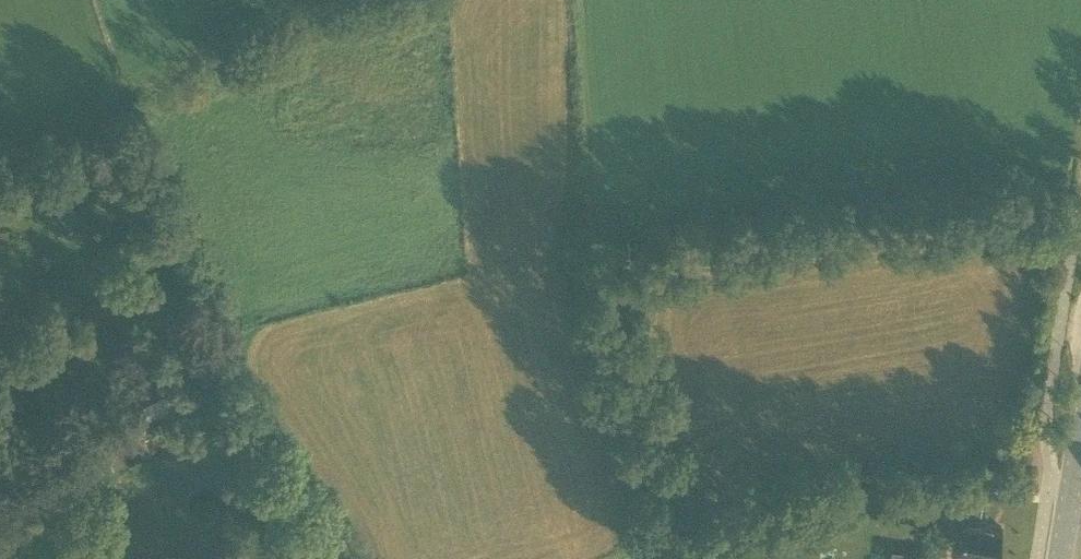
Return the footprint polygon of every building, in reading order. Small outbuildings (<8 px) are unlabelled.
[(1002,525),(978,521),(982,495),(966,492),(962,519),(964,519),(958,553),(996,558),(997,558),(1002,525)] [(893,549),(886,548),(884,558),(938,558),(938,556),(893,549)]
